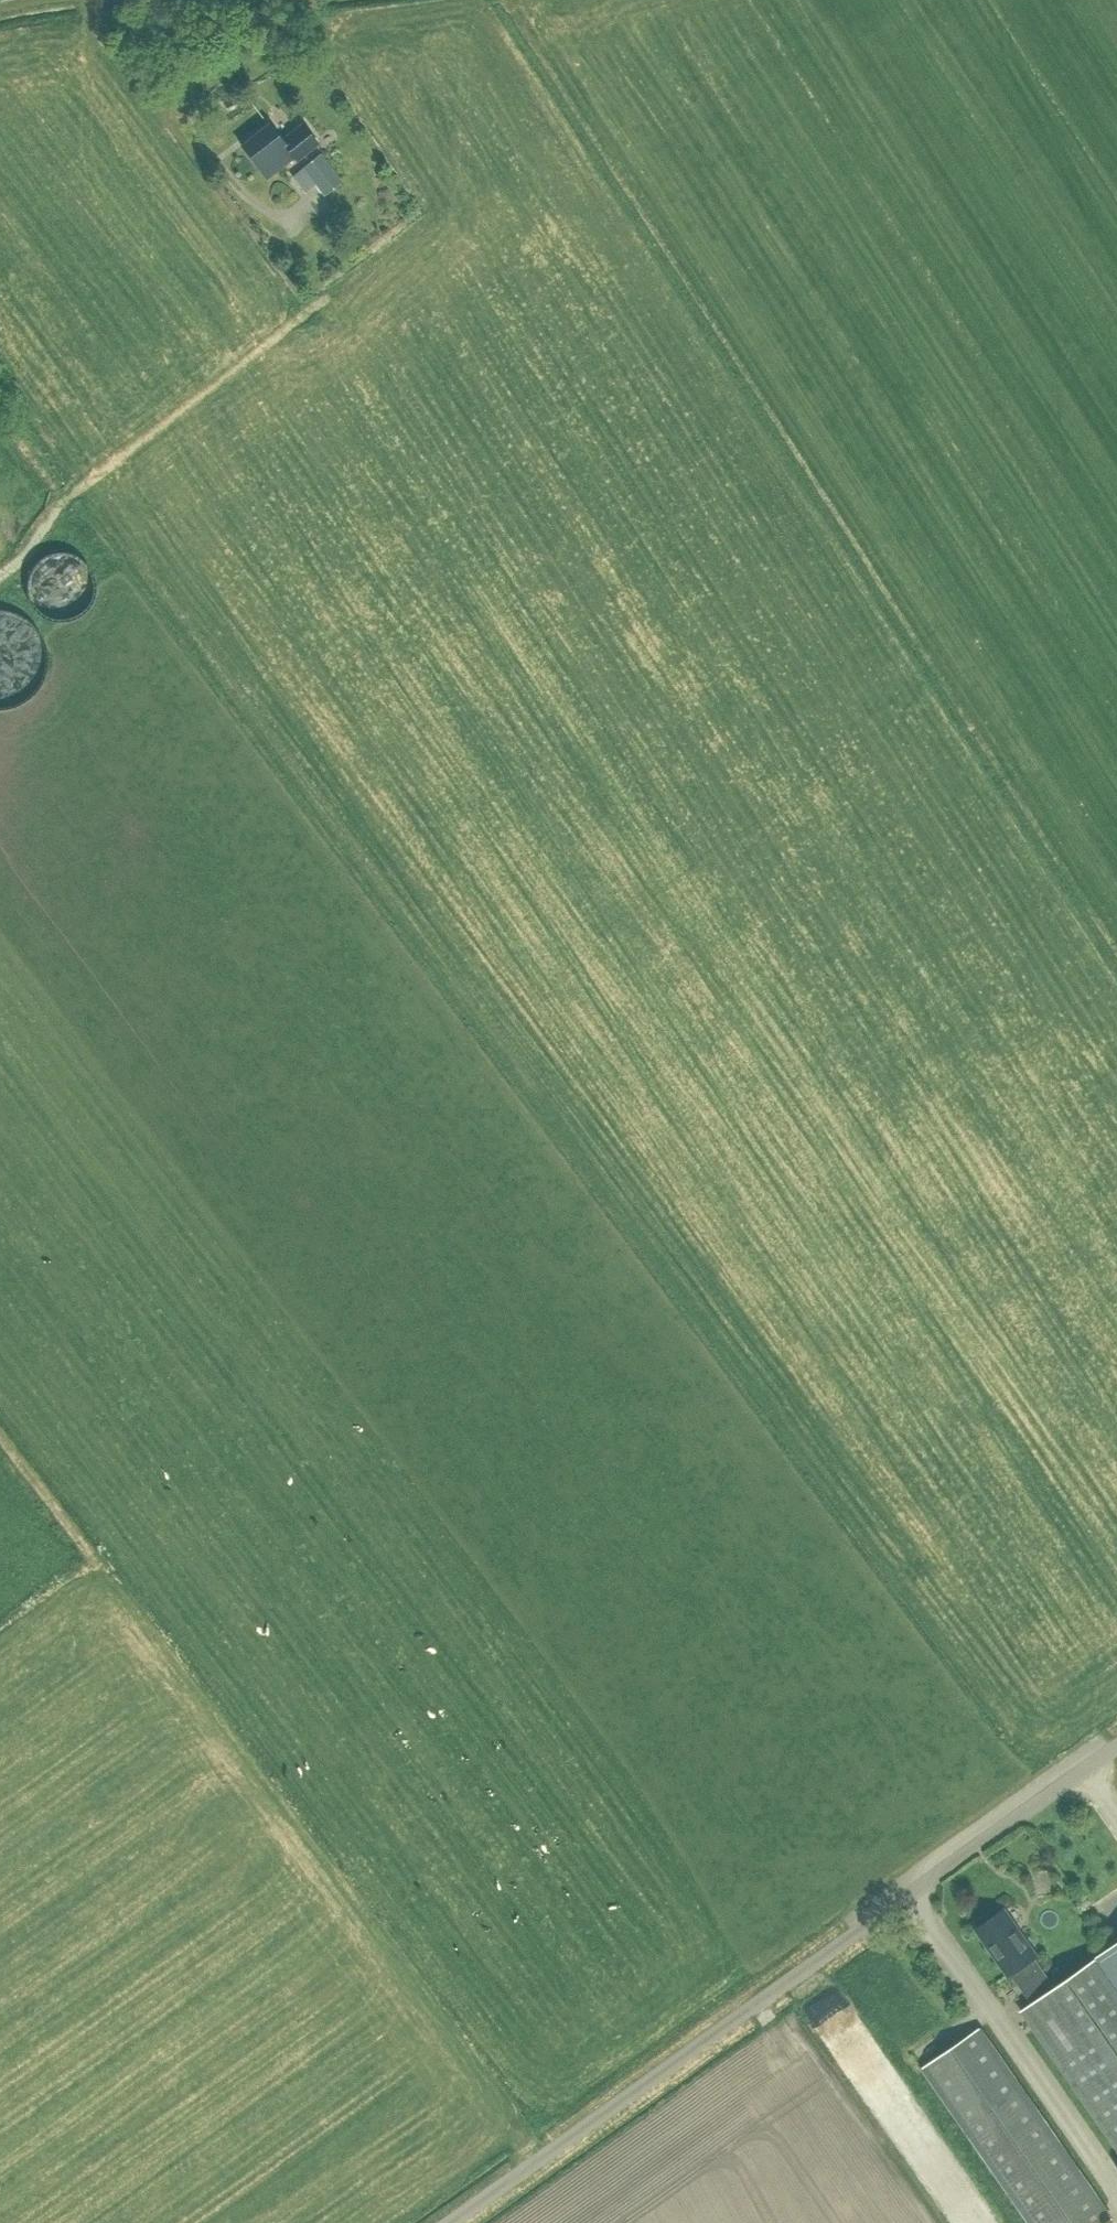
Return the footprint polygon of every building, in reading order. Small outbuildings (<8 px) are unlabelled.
[(233,112),(243,108),(234,89),(224,93),(233,112)] [(267,178),(294,157),(296,159),(318,143),(303,123),(282,139),(270,123),(241,144),(267,178)] [(341,181),(320,153),(292,175),(305,192),(315,183),(324,195),(341,181)] [(3,709),(12,707),(21,704),(28,699),(35,693),(41,685),(45,677),(47,668),(48,659),(47,650),(45,641),(41,633),(35,625),(28,619),(21,614),(12,611),(3,609),(0,609),(0,709),(3,709)] [(1116,1943),(1056,1985),(1036,1956),(1038,1955),(1004,1908),(975,1928),(1008,1976),(1012,1973),(1032,2001),(1021,2009),(1116,2147),(1116,1943)] [(980,2026),(923,2066),(1033,2222),(1105,2222),(1114,2217),(980,2026)]
